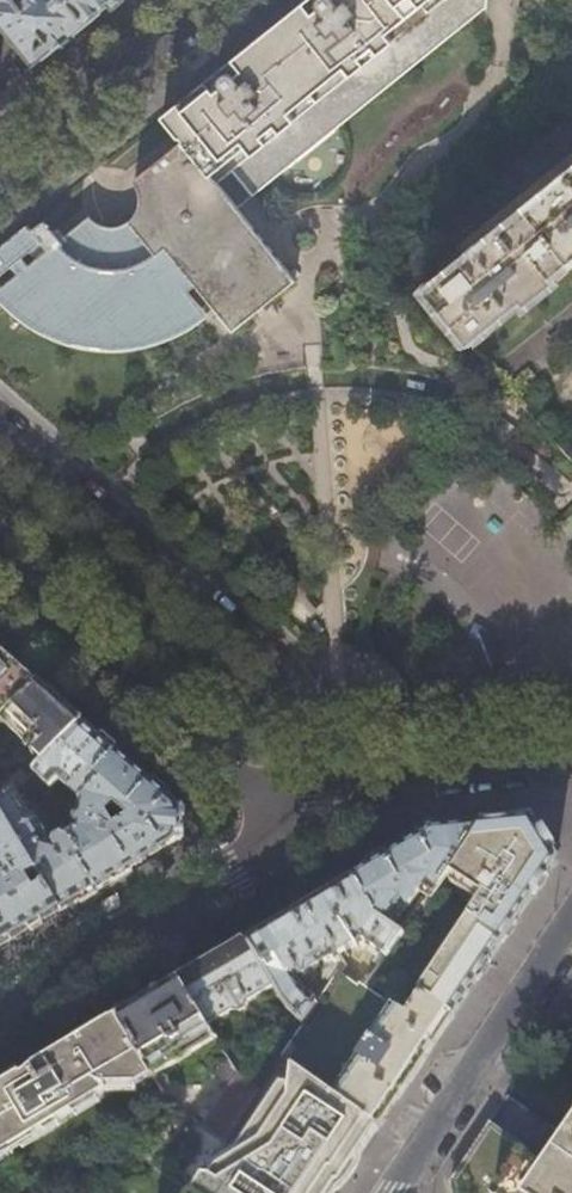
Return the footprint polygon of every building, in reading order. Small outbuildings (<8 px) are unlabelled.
[(9,31),(10,30),(30,55),(39,49),(44,56),(58,46),(74,32),(74,31),(111,1),(112,2),(114,0),(0,0),(0,20),(9,31)] [(487,4),(487,0),(319,0),(320,3),(314,8),(308,0),(303,0),(268,28),(234,55),(242,66),(236,70),(230,67),(224,69),(221,73),(220,75),(220,78),(223,82),(216,86),(208,76),(203,80),(177,101),(161,114),(182,141),(189,142),(238,206),(487,4)] [(189,142),(182,141),(183,143),(157,163),(136,179),(139,183),(142,191),(143,194),(142,203),(141,207),(138,213),(135,216),(128,222),(120,224),(116,225),(107,224),(100,221),(92,214),(75,228),(49,247),(28,221),(0,244),(0,273),(13,263),(19,271),(21,273),(26,278),(31,284),(39,290),(45,296),(55,301),(64,306),(70,308),(75,310),(84,313),(93,315),(102,316),(112,317),(121,317),(130,316),(139,315),(147,313),(155,311),(163,307),(170,304),(180,298),(188,293),(190,292),(198,286),(218,311),(234,332),(296,283),(297,283),(238,206),(189,142)] [(467,342),(571,258),(571,167),(421,287),(467,342)] [(39,290),(31,284),(26,278),(21,273),(19,271),(0,286),(0,298),(4,303),(11,310),(26,321),(51,337),(78,346),(95,349),(114,350),(126,350),(145,348),(154,346),(171,340),(192,330),(210,317),(190,292),(188,293),(180,298),(170,304),(163,307),(155,311),(147,313),(139,315),(130,316),(121,317),(112,317),(102,316),(93,315),(84,313),(75,310),(70,308),(64,306),(55,301),(45,296),(39,290)] [(518,380),(525,387),(535,379),(529,371),(518,380)] [(31,691),(14,673),(0,659),(0,721),(31,691)] [(31,691),(0,721),(0,745),(11,745),(36,772),(84,724),(61,704),(38,684),(31,691)] [(103,741),(84,724),(36,772),(30,778),(26,782),(31,787),(34,789),(38,783),(44,788),(43,791),(49,795),(60,780),(85,801),(103,780),(99,776),(117,753),(103,741)] [(181,841),(183,811),(177,805),(156,787),(117,753),(99,776),(103,780),(85,801),(81,813),(77,816),(75,821),(75,826),(76,829),(70,833),(86,863),(84,864),(98,890),(140,865),(181,841)] [(26,782),(30,778),(21,770),(0,791),(0,807),(26,782)] [(31,787),(26,782),(0,807),(38,872),(46,885),(62,912),(76,904),(98,890),(84,864),(86,863),(70,833),(66,835),(57,840),(56,843),(47,841),(48,836),(37,819),(32,818),(25,805),(30,799),(26,793),(31,787)] [(0,807),(0,868),(1,871),(0,872),(0,921),(12,942),(38,927),(62,912),(46,885),(36,890),(29,877),(38,872),(0,807)] [(501,822),(480,824),(429,896),(425,901),(402,933),(379,965),(365,986),(407,1015),(421,994),(453,1014),(474,983),(510,929),(540,884),(555,862),(531,819),(524,820),(501,822)] [(376,862),(351,877),(373,914),(390,925),(417,888),(429,896),(480,824),(444,828),(431,829),(376,862)] [(351,877),(350,878),(307,904),(300,908),(246,940),(274,984),(286,1003),(304,1023),(318,1002),(304,988),(299,979),(314,969),(318,975),(324,971),(327,977),(333,980),(339,971),(341,973),(346,964),(343,959),(349,955),(346,949),(357,943),(364,947),(367,942),(377,948),(370,959),(379,965),(402,933),(398,931),(390,925),(373,914),(351,877)] [(421,898),(398,931),(402,933),(425,901),(421,898)] [(12,942),(0,921),(0,949),(12,942)] [(247,1000),(274,984),(246,940),(214,959),(180,980),(209,1024),(232,1010),(235,1010),(237,1011),(240,1011),(242,1011),(244,1010),(245,1008),(247,1000)] [(358,985),(341,973),(339,971),(333,980),(318,1002),(304,1023),(282,1056),(380,1125),(396,1101),(436,1041),(453,1014),(421,994),(407,1015),(365,986),(360,982),(358,985)] [(117,1018),(153,1077),(154,1078),(218,1038),(209,1024),(180,980),(153,996),(117,1018)] [(153,1077),(117,1018),(84,1037),(0,1088),(0,1150),(103,1086),(105,1083),(135,1088),(153,1077)] [(380,1125),(282,1056),(261,1087),(225,1141),(217,1154),(211,1153),(198,1173),(201,1181),(194,1192),(195,1192),(335,1192),(353,1166),(380,1125)] [(234,1086),(205,1128),(225,1141),(261,1087),(241,1073),(239,1071),(231,1060),(221,1070),(234,1086)] [(535,1162),(524,1155),(529,1148),(490,1122),(450,1182),(452,1192),(571,1192),(571,1107),(535,1162)]
